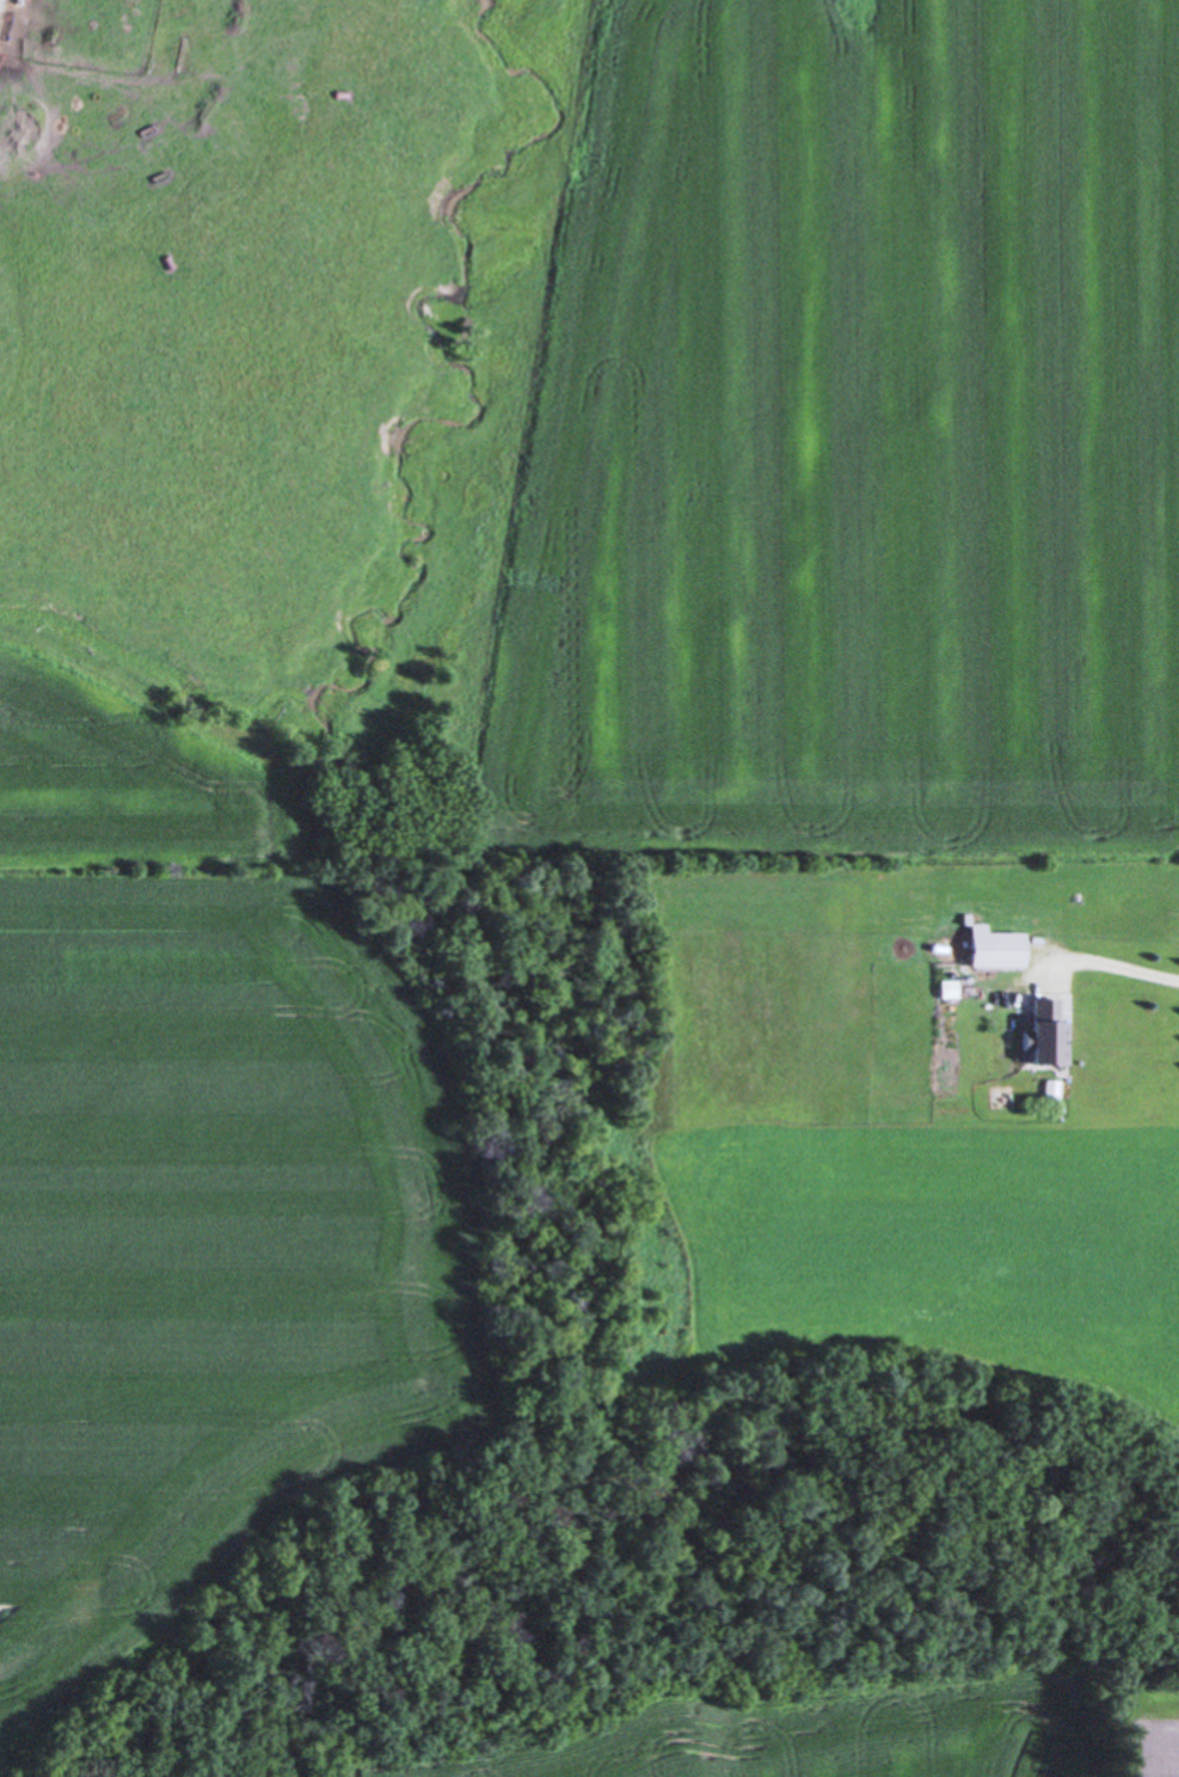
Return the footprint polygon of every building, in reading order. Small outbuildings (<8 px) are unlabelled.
[(980,934),(980,925),(961,925),(961,968),(1020,969),(1020,934),(980,934)] [(1016,1021),(1015,1065),(1058,1065),(1059,1022),(1050,1022),(1051,997),(1022,997),(1022,1021),(1016,1021)]
